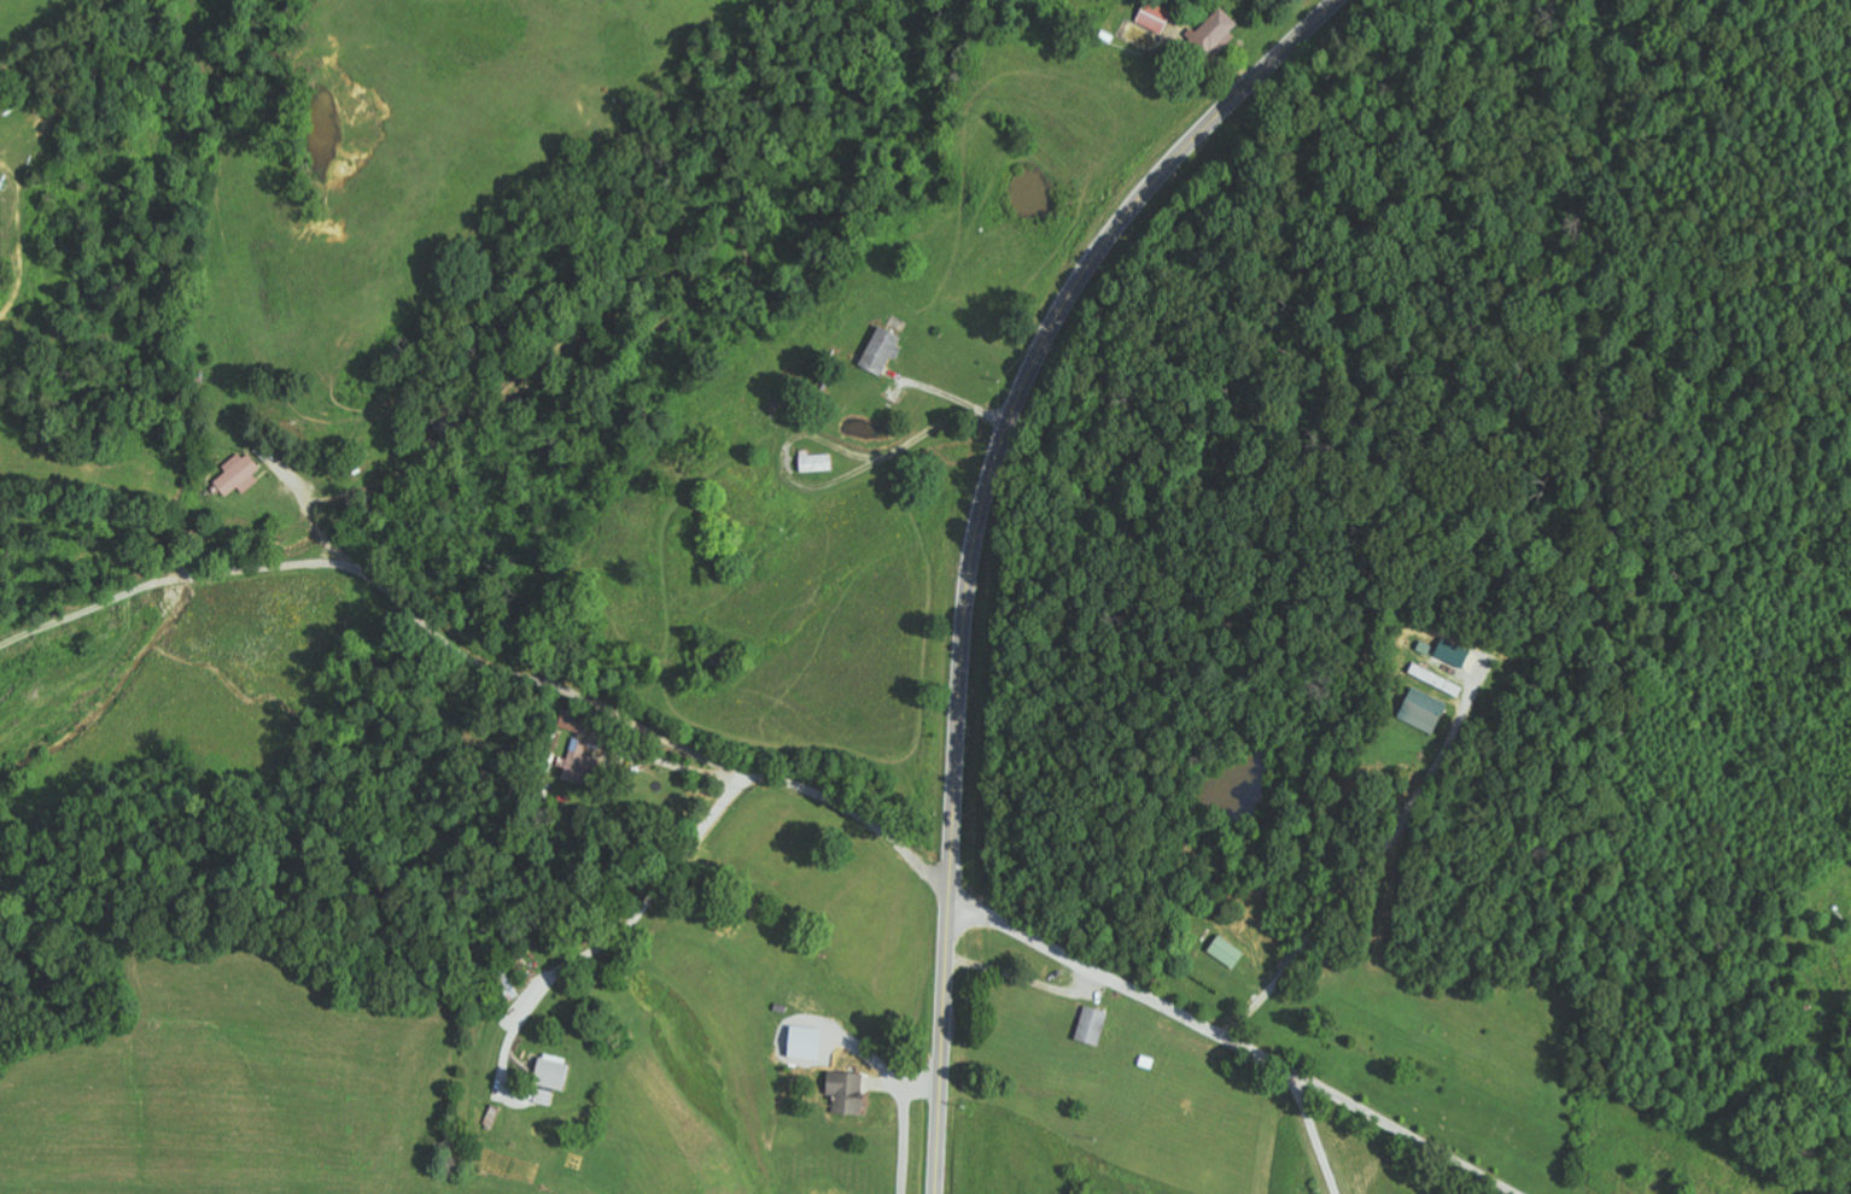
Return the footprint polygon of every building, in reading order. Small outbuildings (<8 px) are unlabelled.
[(1137,24),(1163,35),(1173,12),(1146,1),(1137,24)] [(1207,64),(1243,30),(1223,8),(1187,43),(1207,64)] [(904,338),(880,326),(860,364),(884,376),(904,338)] [(227,497),(239,488),(241,491),(265,473),(247,450),(224,468),(227,472),(215,482),(227,497)] [(802,473),(833,469),(831,453),(800,457),(802,473)] [(1436,655),(1463,669),(1472,651),(1444,637),(1436,655)] [(1448,703),(1412,687),(1399,719),(1435,735),(1448,703)] [(590,734),(594,715),(562,710),(559,729),(590,734)] [(557,776),(597,787),(604,760),(584,755),(588,739),(562,732),(559,746),(570,749),(567,760),(562,758),(557,776)] [(1234,969),(1245,953),(1219,935),(1208,952),(1234,969)] [(1099,1046),(1109,1012),(1085,1006),(1076,1040),(1099,1046)] [(535,1086),(566,1090),(570,1060),(539,1056),(535,1086)] [(862,1115),(865,1074),(829,1072),(828,1096),(835,1096),(834,1113),(862,1115)]
